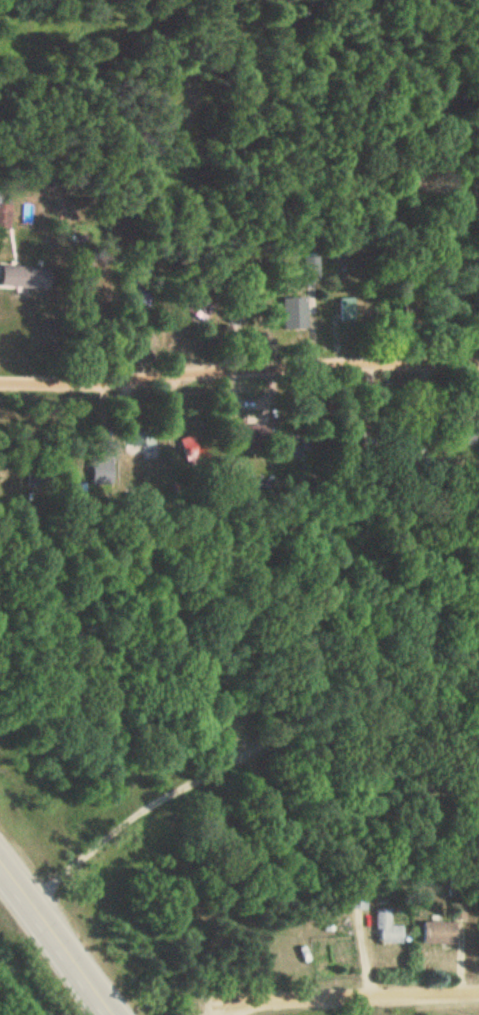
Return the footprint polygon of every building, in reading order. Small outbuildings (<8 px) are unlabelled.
[(12,228),(12,203),(0,203),(0,228),(12,228)] [(51,265),(1,265),(1,286),(51,286),(51,265)] [(284,297),(284,327),(307,327),(307,297),(284,297)] [(339,298),(339,320),(356,320),(356,298),(339,298)] [(182,436),(182,463),(201,463),(201,436),(182,436)] [(391,925),(391,909),(376,909),(376,942),(403,942),(403,925),(391,925)] [(424,943),(457,943),(457,921),(424,921),(424,943)]
